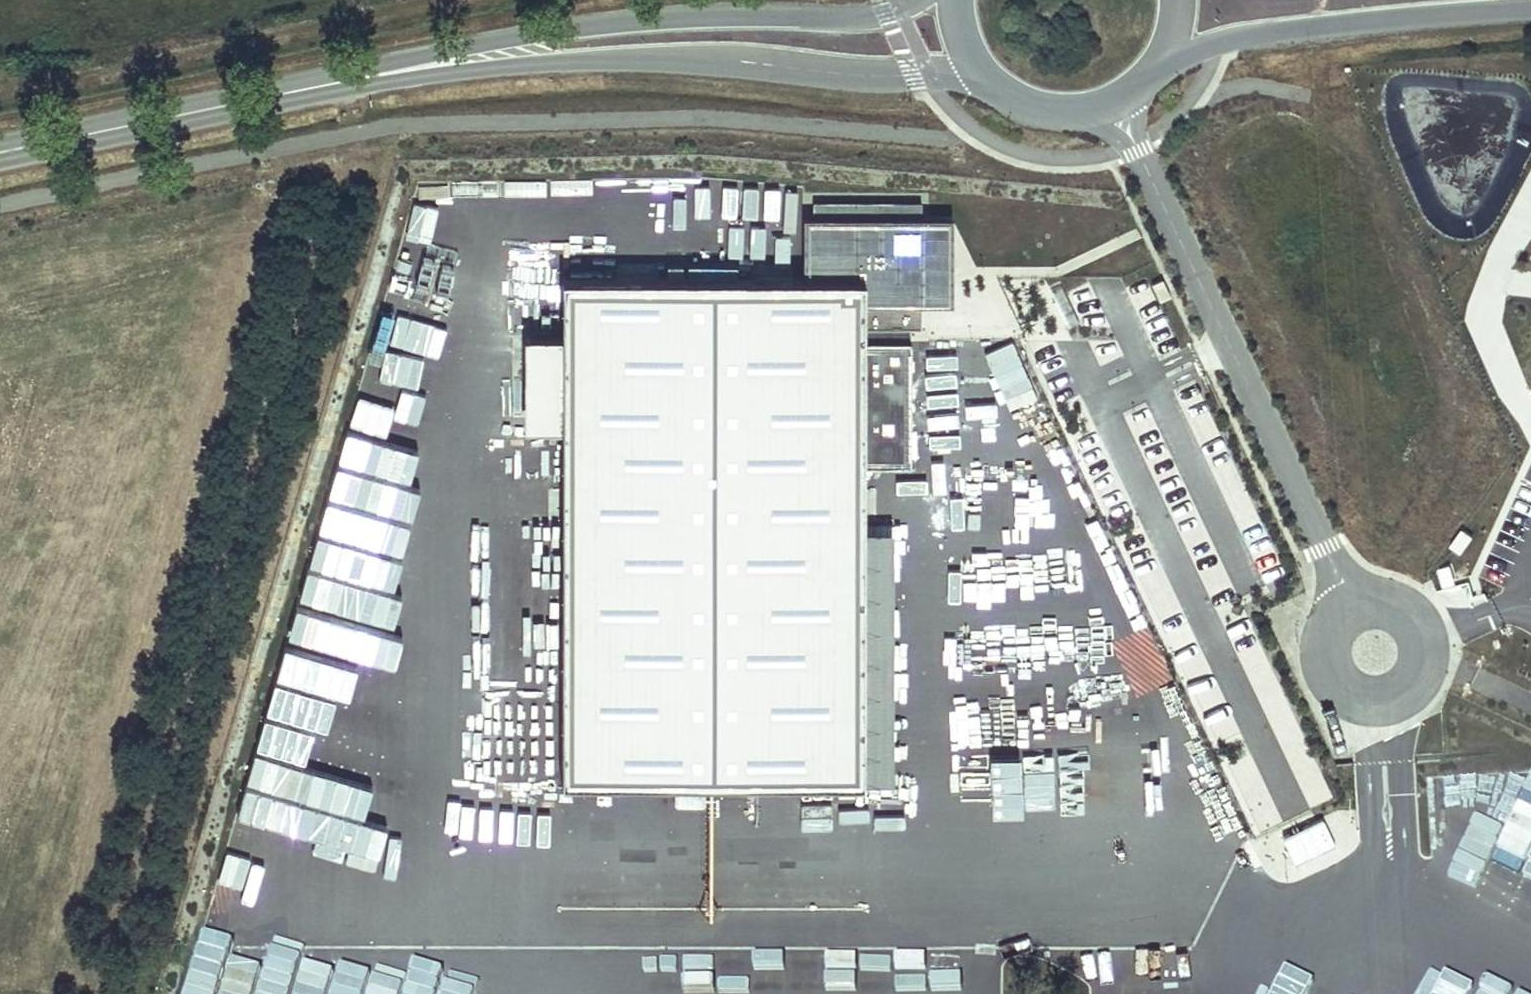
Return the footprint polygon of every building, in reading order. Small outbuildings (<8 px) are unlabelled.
[(625,173),(625,191),(656,190),(655,172),(625,173)] [(922,216),(922,201),(814,201),(814,216),(814,277),(801,277),(562,277),(562,335),(561,427),(561,781),(864,781),(864,529),(864,464),(911,464),(911,339),(864,340),(864,328),(922,328),(922,303),(922,216)] [(814,277),(814,216),(801,216),(801,277),(814,277)] [(953,216),(922,216),(922,303),(953,303),(953,216)] [(1152,284),(1159,300),(1174,293),(1167,277),(1152,284)] [(561,427),(562,335),(525,335),(524,426),(561,427)] [(1015,339),(986,352),(1013,416),(1042,404),(1015,339)] [(893,529),(864,529),(864,781),(893,781),(893,529)] [(318,620),(292,715),(383,740),(391,711),(435,722),(444,690),(411,681),(421,646),(368,632),(368,634),(318,620)] [(1156,710),(1059,704),(1057,728),(1155,735),(1156,710)] [(1488,826),(1520,825),(1519,771),(1486,772),(1488,826)] [(1476,775),(1445,778),(1452,836),(1483,832),(1476,775)] [(794,804),(825,804),(825,790),(794,790),(794,804)] [(833,806),(862,806),(862,792),(833,792),(833,806)] [(824,821),(825,806),(794,805),(794,820),(824,821)] [(1324,815),(1283,832),(1294,859),(1335,842),(1324,815)] [(1020,831),(1020,817),(989,816),(989,830),(1020,831)] [(395,826),(385,857),(409,864),(419,833),(395,826)] [(414,939),(404,953),(429,970),(439,956),(414,939)] [(256,993),(327,993),(332,977),(266,960),(256,993)] [(958,977),(928,978),(928,993),(958,993),(958,977)] [(922,978),(891,978),(892,993),(922,993),(922,978)] [(438,991),(407,982),(403,993),(437,993),(438,991)]
